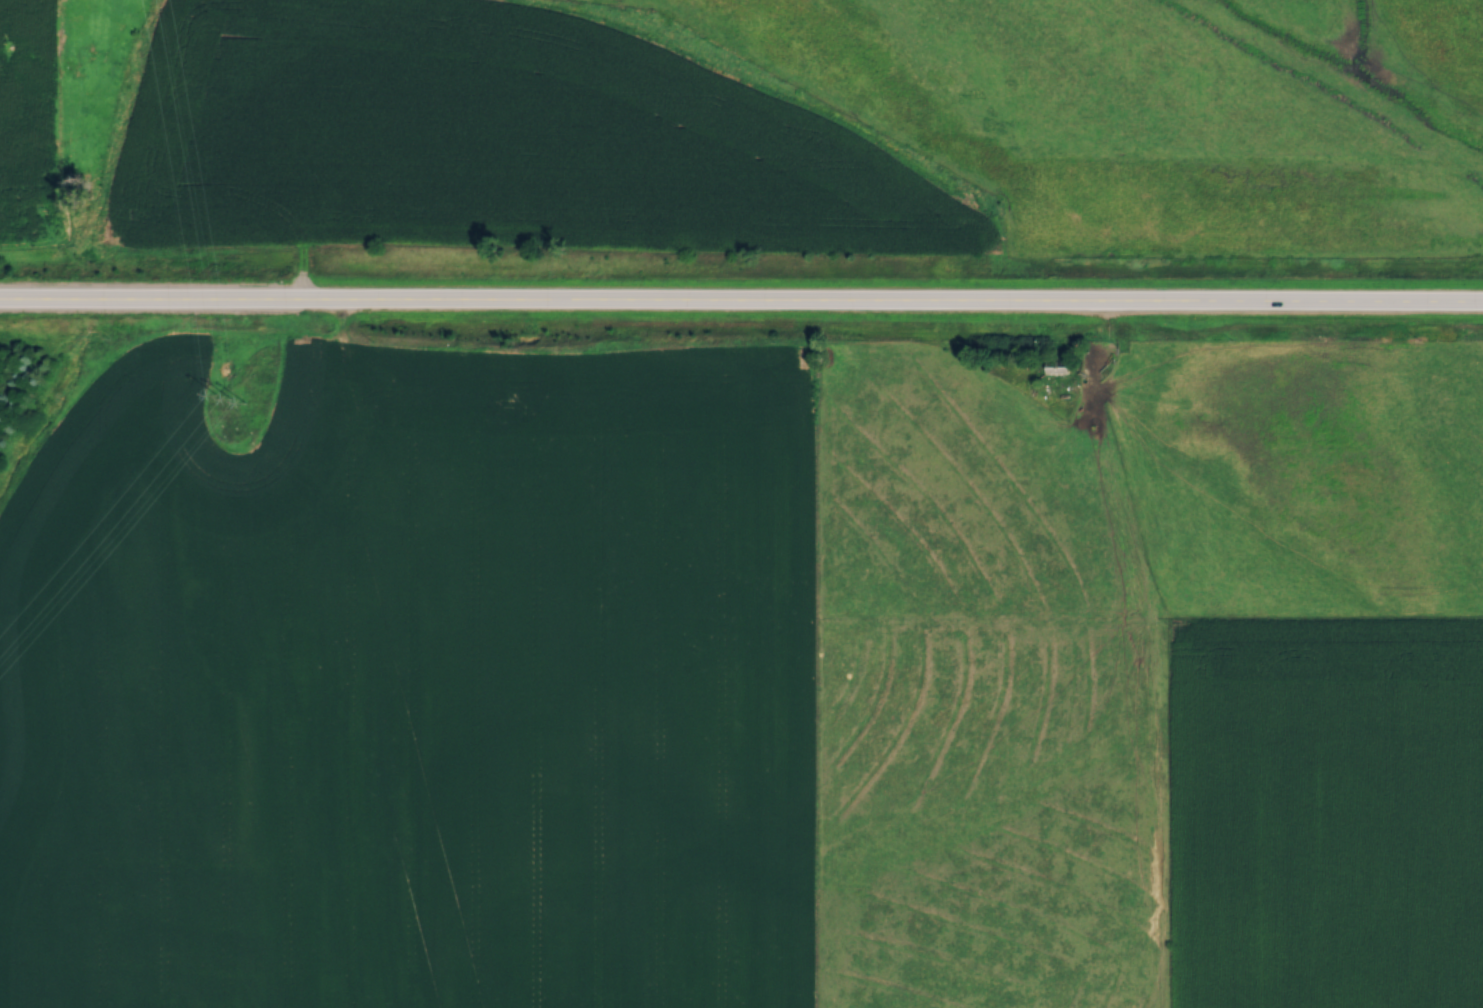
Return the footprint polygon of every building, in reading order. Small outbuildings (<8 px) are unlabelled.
[(1066,356),(1045,356),(1045,369),(1066,369),(1066,356)]
